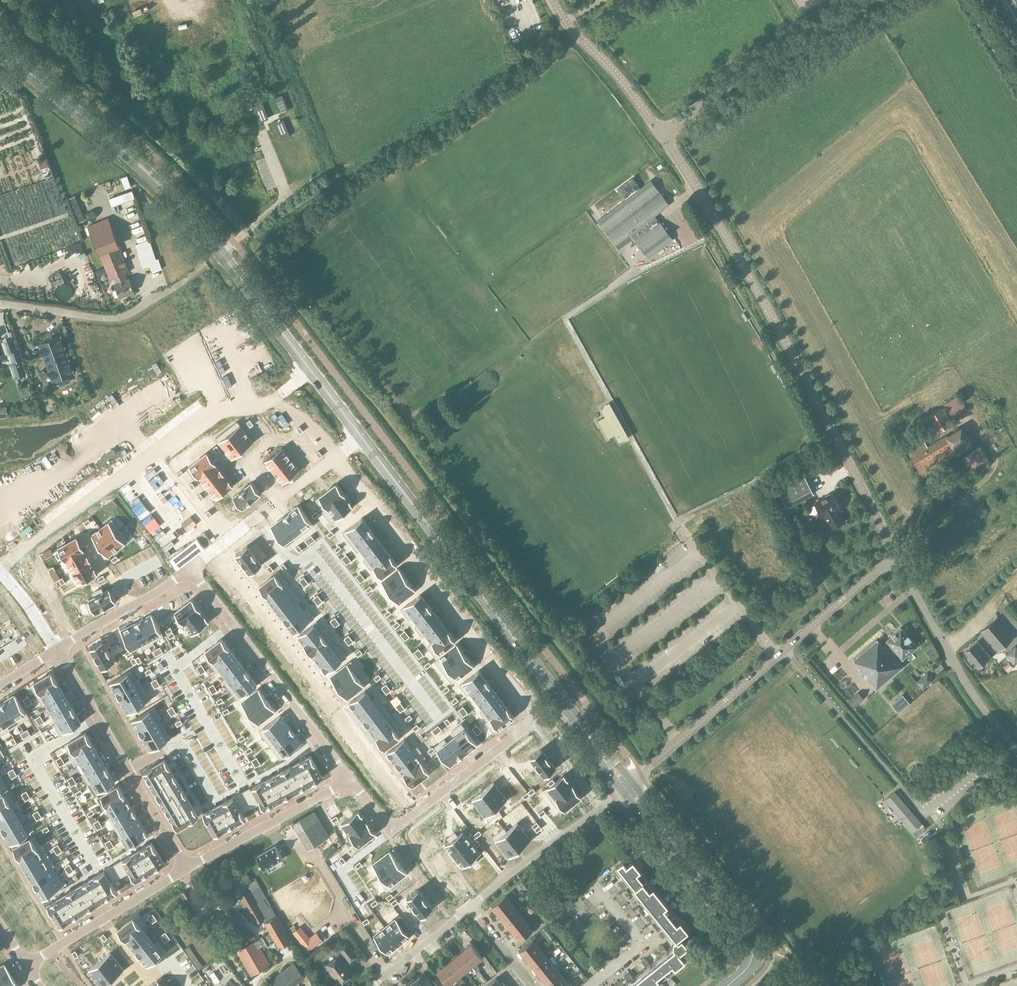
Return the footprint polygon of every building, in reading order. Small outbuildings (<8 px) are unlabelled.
[(283,96),(275,99),(281,115),(289,112),(283,96)] [(263,104),(255,107),(261,123),(269,120),(263,104)] [(282,118),(274,121),(281,138),(289,134),(282,118)] [(44,168),(49,166),(46,157),(40,159),(44,168)] [(131,187),(127,175),(121,178),(125,189),(131,187)] [(617,206),(598,221),(616,245),(616,244),(617,245),(619,249),(633,238),(641,248),(645,253),(648,258),(673,239),(660,221),(655,215),(669,204),(651,180),(640,188),(639,187),(635,181),(633,178),(618,189),(621,192),(625,198),(626,199),(617,206)] [(132,190),(109,199),(112,206),(135,197),(132,190)] [(86,219),(76,196),(70,198),(80,222),(86,219)] [(117,283),(115,284),(120,297),(134,292),(129,278),(127,279),(125,273),(129,272),(121,251),(121,250),(108,218),(88,226),(101,259),(102,258),(110,279),(115,277),(117,283)] [(153,272),(162,269),(158,258),(156,259),(149,239),(136,244),(143,267),(150,265),(153,272)] [(51,282),(52,287),(64,282),(62,278),(51,282)] [(53,380),(58,379),(60,386),(71,382),(69,375),(73,373),(60,336),(40,343),(53,380)] [(28,374),(21,348),(18,348),(15,337),(4,340),(14,378),(28,374)] [(959,396),(944,404),(952,418),(967,410),(959,396)] [(628,439),(608,403),(601,409),(605,416),(599,420),(608,438),(615,434),(619,441),(628,439)] [(8,404),(0,405),(0,416),(9,415),(8,404)] [(943,407),(927,417),(937,432),(952,423),(943,407)] [(237,421),(227,429),(243,450),(253,441),(237,421)] [(962,427),(956,430),(946,436),(947,439),(944,441),(943,438),(923,450),(920,444),(907,452),(921,475),(956,454),(957,454),(972,445),(962,427)] [(227,429),(216,438),(232,458),(243,450),(227,429)] [(979,445),(965,453),(975,470),(989,462),(979,445)] [(282,447),(265,460),(273,471),(291,458),(282,447)] [(208,452),(187,468),(195,479),(216,463),(208,452)] [(291,458),(273,471),(282,483),(299,469),(291,458)] [(216,463),(195,479),(199,477),(207,487),(224,474),(216,463)] [(224,474),(207,487),(216,498),(233,485),(224,474)] [(804,475),(778,490),(788,507),(814,493),(804,475)] [(252,481),(233,496),(242,507),(261,493),(252,481)] [(337,483),(316,499),(324,510),(322,511),(323,511),(345,494),(337,483)] [(825,518),(830,529),(845,521),(839,510),(842,509),(833,493),(831,494),(829,494),(826,496),(825,497),(815,503),(823,519),(825,518)] [(345,494),(323,511),(331,523),(354,506),(345,495),(345,494)] [(299,505),(289,513),(304,532),(313,525),(310,520),(299,505)] [(797,505),(789,509),(792,515),(800,511),(797,505)] [(289,513),(280,520),(295,539),(304,532),(289,513)] [(362,518),(343,532),(350,542),(369,527),(362,518)] [(112,519),(91,534),(99,545),(120,530),(112,519)] [(280,520),(271,527),(285,546),(295,539),(280,520)] [(369,527),(350,542),(357,551),(376,536),(369,527)] [(179,568),(214,540),(206,529),(170,557),(179,568)] [(120,530),(99,545),(108,556),(129,540),(120,530)] [(376,536),(357,551),(360,549),(367,557),(363,560),(364,560),(383,545),(376,536)] [(78,537),(58,548),(65,560),(84,549),(78,537)] [(247,545),(236,554),(250,573),(262,564),(247,545)] [(383,545),(364,560),(371,569),(390,554),(383,545)] [(84,549),(65,560),(72,571),(91,561),(84,549)] [(390,554),(371,569),(374,567),(381,576),(397,564),(390,554)] [(91,561),(72,571),(79,584),(98,573),(91,561)] [(399,568),(381,581),(390,592),(407,578),(399,568)] [(279,571),(259,586),(266,595),(286,581),(279,571)] [(407,578),(390,592),(398,603),(416,589),(407,578)] [(286,581),(266,595),(267,596),(273,604),(293,590),(286,581)] [(81,586),(64,596),(69,605),(77,600),(86,595),(81,586)] [(89,601),(86,603),(90,612),(94,610),(95,612),(116,600),(110,588),(104,591),(101,587),(93,592),(95,596),(89,599),(89,601)] [(293,590),(273,604),(280,614),(300,599),(293,590)] [(420,594),(401,608),(408,618),(427,603),(420,594)] [(193,599),(175,612),(183,623),(184,623),(201,610),(193,599)] [(300,599),(280,614),(287,623),(307,608),(306,607),(303,610),(297,602),(300,599)] [(427,603),(408,618),(409,618),(412,616),(418,624),(415,627),(434,612),(427,603)] [(307,608),(287,623),(295,632),(314,617),(307,608)] [(201,610),(184,623),(192,634),(209,621),(201,610)] [(434,612),(415,627),(422,636),(441,621),(434,612)] [(143,619),(141,620),(154,643),(153,641),(163,636),(152,614),(145,618),(143,619)] [(1012,638),(1005,630),(996,619),(982,631),(998,650),(1012,638)] [(133,624),(131,625),(143,648),(154,643),(141,620),(134,623),(133,624)] [(316,621),(297,635),(304,644),(304,645),(325,629),(325,628),(323,630),(316,621)] [(441,621),(422,636),(426,634),(432,642),(427,646),(448,630),(441,621)] [(121,630),(121,631),(124,637),(130,648),(140,643),(143,648),(131,625),(129,626),(128,627),(121,630)] [(876,690),(903,667),(894,656),(897,653),(901,658),(902,658),(916,647),(916,646),(910,639),(911,639),(908,636),(903,630),(901,628),(900,628),(898,630),(887,640),(887,641),(891,646),(888,648),(887,648),(885,645),(883,647),(877,640),(854,660),(860,667),(858,669),(876,690)] [(20,635),(17,629),(10,633),(14,639),(20,635)] [(325,629),(304,645),(311,654),(332,638),(325,629)] [(448,630),(427,646),(435,656),(456,640),(448,630)] [(222,638),(202,653),(210,663),(229,648),(222,638)] [(332,638),(311,654),(312,654),(318,663),(339,647),(339,646),(337,648),(331,639),(332,638)] [(102,640),(90,647),(102,668),(115,661),(102,640)] [(979,667),(987,660),(991,657),(978,642),(966,652),(979,667)] [(457,644),(435,661),(443,672),(465,655),(457,644)] [(934,652),(928,645),(924,649),(929,655),(934,652)] [(1015,646),(1006,654),(1014,663),(1016,661),(1016,648),(1015,646)] [(339,647),(318,663),(326,672),(346,656),(339,647)] [(229,648),(210,663),(217,672),(236,657),(229,648)] [(465,655),(443,672),(452,682),(474,665),(465,655)] [(236,657),(217,672),(220,670),(226,678),(223,680),(223,681),(243,666),(236,657)] [(351,661),(330,677),(338,688),(359,672),(351,661)] [(243,666),(223,681),(230,690),(250,675),(243,666)] [(131,670),(110,683),(114,689),(115,691),(116,693),(139,680),(138,679),(137,680),(131,670)] [(479,670),(459,684),(466,694),(486,679),(479,670)] [(52,672),(31,685),(37,695),(58,683),(52,672)] [(359,672),(338,688),(347,698),(364,685),(356,674),(359,672)] [(926,673),(915,682),(921,689),(932,680),(926,673)] [(250,675),(230,690),(238,699),(257,684),(250,675)] [(486,679),(466,694),(467,694),(470,692),(477,700),(493,688),(486,679)] [(139,680),(116,693),(120,699),(121,701),(122,703),(144,689),(139,680)] [(58,683),(37,695),(43,705),(63,692),(58,683)] [(259,688),(241,702),(249,712),(246,715),(267,699),(259,688)] [(493,688),(477,700),(483,709),(480,712),(500,697),(493,688)] [(144,689),(122,703),(123,705),(124,706),(127,712),(128,713),(150,700),(144,689)] [(365,690),(349,702),(356,712),(375,697),(372,699),(365,690)] [(63,692),(43,705),(46,703),(52,713),(69,702),(63,692)] [(858,693),(849,700),(854,706),(863,698),(858,693)] [(15,695),(5,701),(19,723),(29,717),(26,712),(21,704),(15,695)] [(909,702),(902,695),(892,704),(898,712),(909,702)] [(375,697),(356,712),(363,721),(384,705),(383,704),(382,706),(375,697)] [(500,697),(480,712),(487,721),(485,722),(486,722),(507,706),(506,706),(500,697)] [(267,699),(246,715),(255,726),(275,710),(267,699)] [(0,704),(0,714),(9,729),(19,723),(5,701),(0,704)] [(69,702),(52,713),(57,722),(54,724),(75,712),(69,702)] [(384,705),(363,721),(370,730),(391,714),(384,705)] [(507,706),(486,722),(493,732),(514,716),(507,706)] [(155,707),(132,720),(136,727),(137,728),(138,730),(161,717),(155,707)] [(75,712),(54,724),(54,725),(60,735),(64,733),(81,722),(75,712)] [(9,729),(0,714),(0,735),(9,729)] [(280,714),(259,730),(266,740),(287,724),(280,714)] [(391,714),(370,730),(376,738),(376,739),(396,724),(389,715),(391,714)] [(161,717),(138,730),(142,737),(143,738),(144,740),(165,728),(159,718),(161,717)] [(461,723),(452,730),(468,751),(477,744),(461,723)] [(287,724),(266,740),(273,749),(294,733),(287,724)] [(396,724),(376,739),(384,748),(403,734),(396,724)] [(165,728),(144,740),(145,742),(146,744),(149,750),(150,750),(160,744),(171,738),(165,728)] [(451,731),(443,737),(444,739),(459,758),(468,751),(452,730),(451,731)] [(86,732),(65,745),(71,755),(75,753),(92,743),(86,732)] [(294,733),(273,749),(280,758),(301,742),(294,733)] [(404,738),(386,752),(395,763),(417,746),(412,749),(404,738)] [(444,739),(435,746),(437,749),(448,764),(449,765),(459,758),(444,739)] [(92,743),(75,753),(80,763),(98,752),(92,743)] [(417,746),(395,763),(403,774),(426,757),(417,746)] [(541,748),(530,757),(545,776),(556,767),(541,748)] [(437,749),(432,753),(443,768),(448,764),(437,749)] [(98,752),(80,763),(86,772),(103,762),(98,752)] [(262,781),(252,787),(259,799),(264,808),(284,797),(294,792),(313,782),(322,777),(316,765),(311,755),(290,766),(281,771),(262,782),(262,781)] [(426,757),(403,774),(412,785),(432,769),(424,759),(426,757)] [(153,766),(144,771),(155,791),(161,801),(172,819),(177,829),(189,822),(199,816),(187,796),(181,787),(170,768),(165,759),(153,766)] [(86,772),(82,774),(88,785),(92,783),(109,772),(103,762),(86,772)] [(109,772),(92,783),(98,792),(115,782),(109,772)] [(564,774),(544,790),(552,801),(573,785),(564,774)] [(0,780),(0,794),(8,789),(2,779),(0,780)] [(493,782),(482,790),(500,812),(497,807),(507,799),(493,782)] [(573,785),(552,801),(561,812),(582,796),(573,784),(573,785)] [(118,785),(97,798),(104,808),(107,806),(125,796),(118,785)] [(250,788),(233,797),(241,812),(258,803),(250,788)] [(482,790),(472,799),(489,821),(500,812),(482,790)] [(0,797),(0,811),(11,805),(14,803),(8,792),(0,797)] [(922,823),(895,792),(886,799),(912,831),(922,823)] [(125,796),(107,806),(112,815),(130,805),(125,796)] [(223,802),(203,813),(208,822),(215,834),(224,829),(244,818),(241,812),(233,797),(223,802)] [(0,811),(0,824),(16,814),(11,805),(0,811)] [(112,815),(109,817),(109,818),(115,827),(136,815),(130,805),(112,815)] [(359,810),(341,823),(350,834),(346,837),(347,837),(367,821),(359,810)] [(476,837),(481,833),(482,833),(466,812),(460,817),(476,837)] [(0,824),(0,827),(4,834),(22,824),(16,814),(0,824)] [(136,815),(115,827),(121,837),(142,825),(136,815)] [(318,817),(297,829),(308,849),(329,836),(318,817)] [(367,821),(347,837),(355,848),(376,832),(367,821)] [(504,827),(503,828),(520,848),(530,840),(517,822),(506,830),(504,827)] [(22,824),(4,834),(10,844),(28,834),(22,824)] [(926,828),(922,824),(913,832),(917,836),(926,828)] [(142,825),(121,837),(127,847),(148,835),(142,825)] [(503,828),(493,836),(509,857),(520,848),(503,828)] [(450,841),(445,844),(454,856),(471,842),(462,831),(457,835),(455,831),(447,837),(450,841)] [(34,835),(13,848),(20,858),(42,845),(42,844),(40,845),(34,835)] [(132,854),(123,859),(130,871),(135,880),(155,868),(164,863),(157,851),(152,842),(132,854)] [(471,842),(454,856),(463,867),(468,863),(470,866),(478,860),(475,857),(480,853),(471,842)] [(42,845),(20,858),(25,868),(48,854),(42,845)] [(380,845),(373,850),(375,854),(382,848),(380,845)] [(275,846),(255,857),(263,870),(282,859),(275,846)] [(390,851),(373,864),(381,875),(377,877),(378,877),(398,862),(390,851)] [(48,854),(25,868),(31,877),(53,864),(48,854)] [(123,859),(106,869),(113,881),(130,871),(123,859)] [(627,866),(623,861),(616,867),(625,878),(619,883),(622,887),(628,882),(639,895),(633,900),(636,904),(642,899),(647,906),(661,895),(633,860),(627,866)] [(398,862),(378,877),(386,888),(407,873),(398,862)] [(53,864),(31,877),(37,887),(58,875),(52,865),(54,865),(53,864)] [(234,874),(240,885),(250,879),(244,868),(234,874)] [(56,899),(47,905),(54,916),(59,926),(79,914),(89,908),(107,897),(116,892),(109,880),(104,871),(84,882),(75,888),(56,899)] [(58,875),(37,887),(43,898),(64,885),(58,875)] [(272,905),(255,877),(254,878),(255,879),(237,890),(255,922),(264,917),(266,922),(265,923),(270,932),(265,935),(264,934),(261,936),(262,938),(256,941),(255,940),(237,950),(251,975),(269,963),(260,947),(265,944),(267,947),(270,945),(268,942),(274,939),(279,948),(292,940),(291,938),(289,938),(271,906),(272,905)] [(404,881),(398,885),(402,890),(407,886),(404,881)] [(418,889),(407,897),(421,916),(433,908),(418,889)] [(497,916),(513,903),(506,895),(492,906),(497,911),(495,913),(497,916)] [(647,967),(640,972),(651,985),(685,958),(679,950),(680,948),(681,949),(687,945),(687,942),(681,935),(688,929),(661,895),(647,906),(652,912),(646,917),(650,921),(656,916),(666,929),(660,934),(663,938),(669,933),(674,939),(673,940),(673,944),(674,945),(667,950),(663,944),(659,947),(663,953),(651,964),(646,958),(642,961),(647,967)] [(502,918),(506,923),(520,911),(518,910),(513,903),(497,916),(500,919),(502,918)] [(509,930),(511,933),(527,920),(521,914),(524,911),(521,907),(518,910),(520,911),(506,923),(510,928),(509,930)] [(138,913),(118,930),(125,939),(141,926),(141,927),(146,923),(138,913)] [(396,918),(385,927),(398,944),(410,935),(396,918)] [(535,931),(538,928),(535,924),(532,927),(527,920),(511,933),(514,936),(515,934),(520,940),(534,929),(535,931)] [(141,926),(125,939),(132,948),(148,935),(141,927),(141,926)] [(385,927),(374,935),(387,953),(398,944),(385,927)] [(322,940),(318,935),(309,942),(298,928),(293,932),(308,951),(322,940)] [(148,935),(132,948),(139,957),(155,944),(148,935)] [(535,935),(532,937),(533,939),(520,950),(524,956),(522,957),(525,961),(540,948),(535,941),(538,939),(535,935)] [(155,944),(139,957),(147,966),(151,963),(166,951),(158,941),(155,944)] [(474,964),(476,962),(483,957),(472,943),(470,941),(467,944),(468,946),(463,950),(474,964)] [(326,965),(340,983),(353,973),(345,963),(349,960),(350,960),(356,955),(347,943),(340,948),(343,952),(339,955),(326,965)] [(204,966),(189,946),(184,949),(199,970),(204,966)] [(540,948),(525,961),(527,964),(529,962),(533,967),(547,956),(546,954),(540,948)] [(453,955),(466,971),(472,965),(475,968),(479,965),(476,962),(474,964),(463,950),(458,954),(456,953),(453,955)] [(110,952),(99,961),(113,978),(124,970),(110,952)] [(547,956),(533,967),(538,973),(536,974),(538,977),(554,965),(549,958),(552,956),(549,952),(546,954),(547,956)] [(466,971),(453,955),(450,958),(451,960),(446,964),(457,978),(459,976),(466,971)] [(99,961),(88,969),(102,985),(103,985),(113,978),(99,961)] [(306,977),(294,962),(271,982),(274,985),(294,985),(306,977)] [(0,966),(0,982),(11,975),(4,964),(0,966)] [(457,978),(446,964),(441,968),(439,966),(436,969),(449,985),(455,979),(458,982),(462,979),(459,976),(457,978)] [(554,965),(538,977),(541,980),(543,979),(547,984),(561,973),(559,971),(554,965)] [(547,984),(549,985),(562,985),(567,981),(563,975),(566,973),(562,969),(559,971),(561,973),(547,984)] [(651,985),(640,972),(634,977),(629,971),(625,974),(630,980),(623,985),(651,985)] [(420,985),(444,985),(437,977),(432,981),(425,972),(415,980),(420,985)] [(0,982),(0,985),(18,985),(11,975),(0,982)] [(502,982),(501,983),(496,978),(486,985),(504,985),(505,985),(502,982)]
